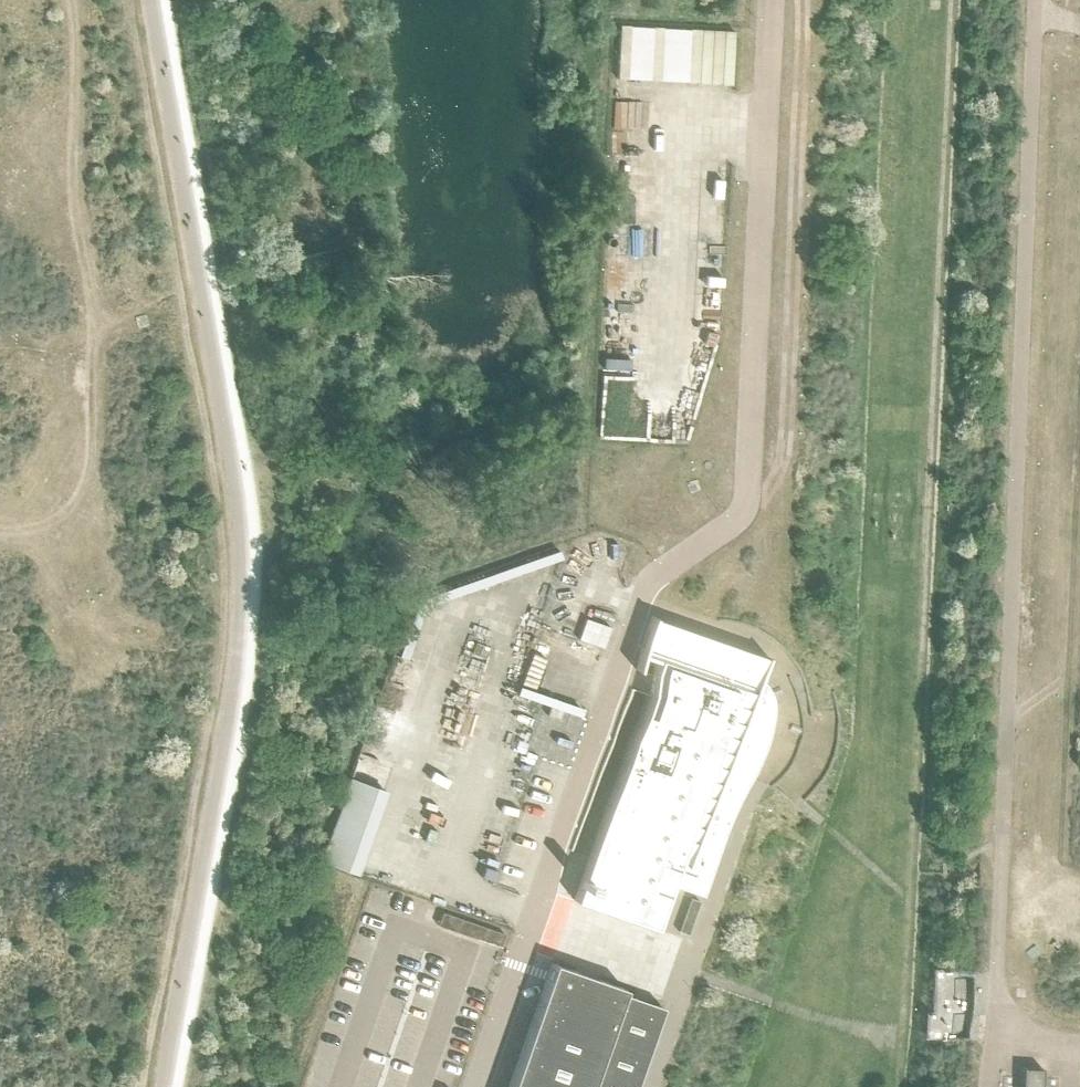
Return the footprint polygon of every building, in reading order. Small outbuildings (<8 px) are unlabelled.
[(617,83),(731,86),(734,31),(621,27),(617,83)] [(759,762),(765,746),(770,730),(773,714),(773,708),(773,705),(772,697),(769,690),(765,683),(759,677),(767,656),(765,655),(761,665),(749,661),(751,655),(750,654),(659,623),(658,623),(647,657),(648,657),(648,658),(658,661),(646,692),(574,900),(655,928),(671,884),(702,895),(724,834),(734,809),(747,784),(751,777),(759,762)] [(440,912),(429,908),(425,921),(435,925),(440,912)] [(662,1007),(622,993),(624,988),(552,963),(509,1086),(634,1086),(662,1007)] [(925,1012),(925,1040),(958,1041),(959,973),(934,972),(933,1012),(925,1012)] [(1042,1068),(1022,1067),(1021,1086),(1041,1086),(1042,1068)]
